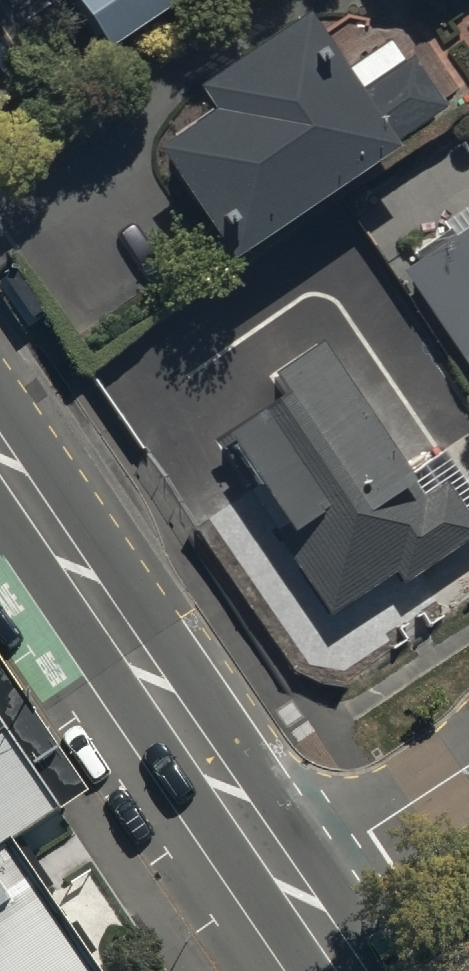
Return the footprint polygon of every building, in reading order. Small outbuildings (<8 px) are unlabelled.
[(115,46),(188,0),(85,0),(115,46)] [(399,12),(413,2),(422,15),(442,0),(390,0),(399,12)] [(159,174),(233,284),(400,174),(390,160),(448,121),(414,69),(403,76),(390,56),(343,87),(310,38),(198,112),(214,137),(159,174)] [(468,381),(468,240),(404,283),(468,381)] [(407,484),(320,362),(325,358),(275,287),(222,325),(229,335),(164,381),(222,463),(225,462),(283,543),(275,549),(329,625),(392,581),(402,595),(468,544),(468,502),(440,461),(407,484)] [(0,723),(0,864),(20,851),(64,818),(0,723)] [(20,851),(0,864),(0,970),(94,970),(20,851)]
